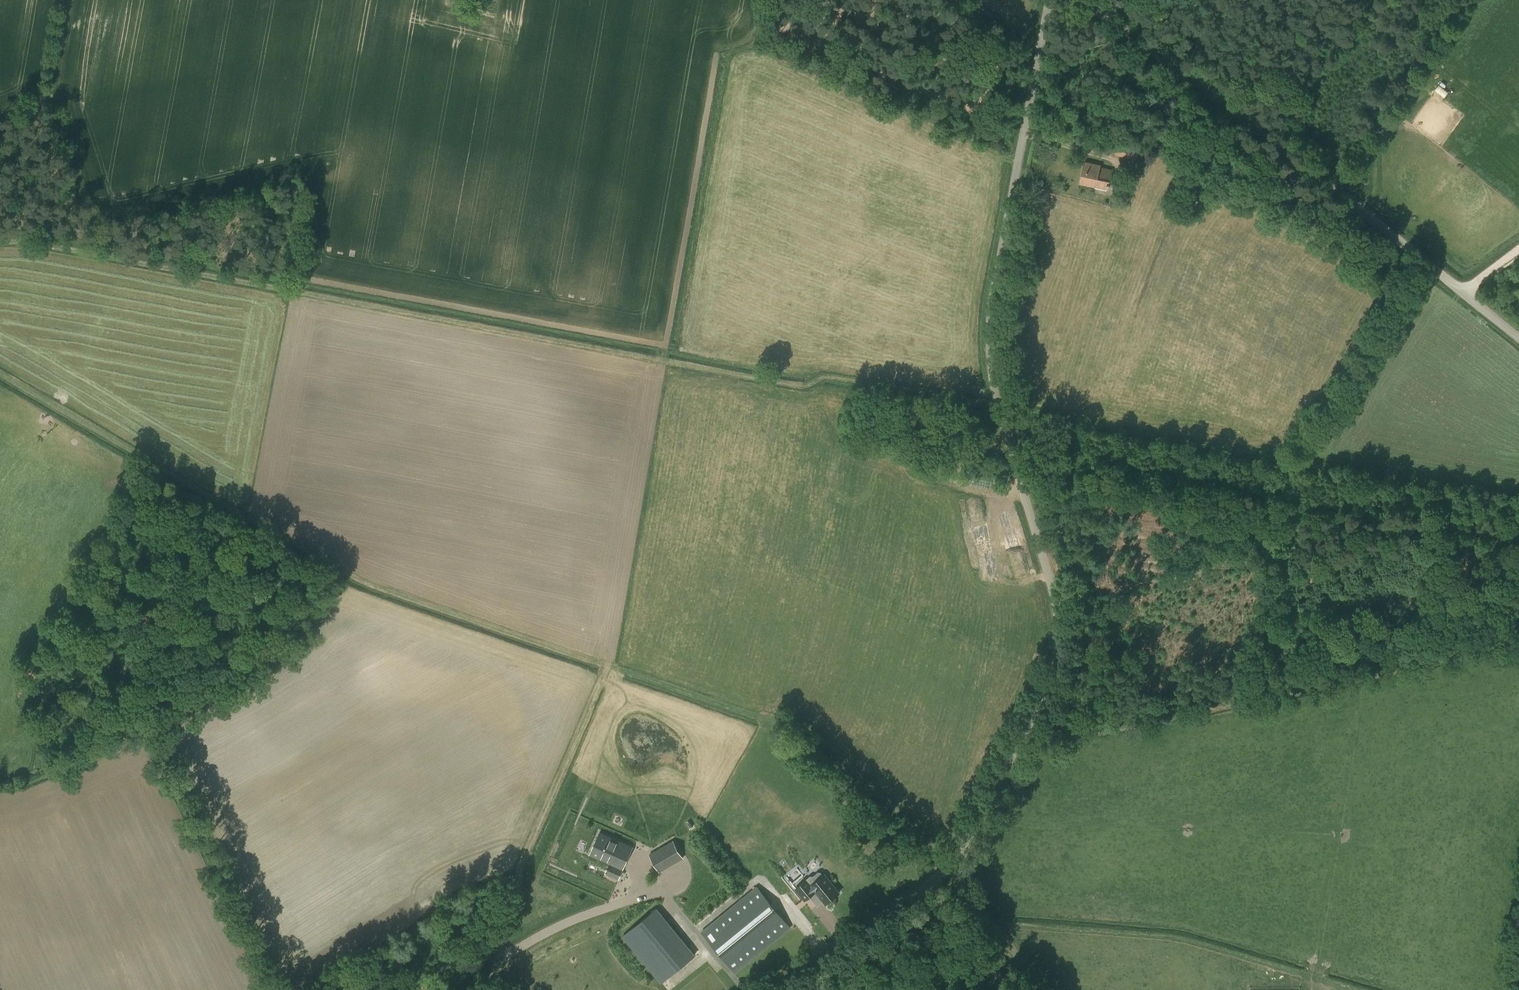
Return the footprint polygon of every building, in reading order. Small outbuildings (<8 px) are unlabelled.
[(1115,155),(1136,160),(1140,141),(1120,136),(1115,155)] [(1084,162),(1080,184),(1108,190),(1112,169),(1097,166),(1097,164),(1084,162)] [(605,873),(618,879),(633,846),(600,832),(590,855),(609,863),(605,873)] [(650,854),(660,871),(683,857),(673,840),(650,854)] [(804,900),(815,891),(826,904),(839,893),(824,875),(823,875),(821,872),(818,871),(813,876),(813,878),(816,881),(811,885),(806,879),(794,889),(804,900)] [(757,886),(701,932),(736,973),(791,928),(757,886)] [(622,936),(661,984),(696,955),(657,908),(622,936)]
